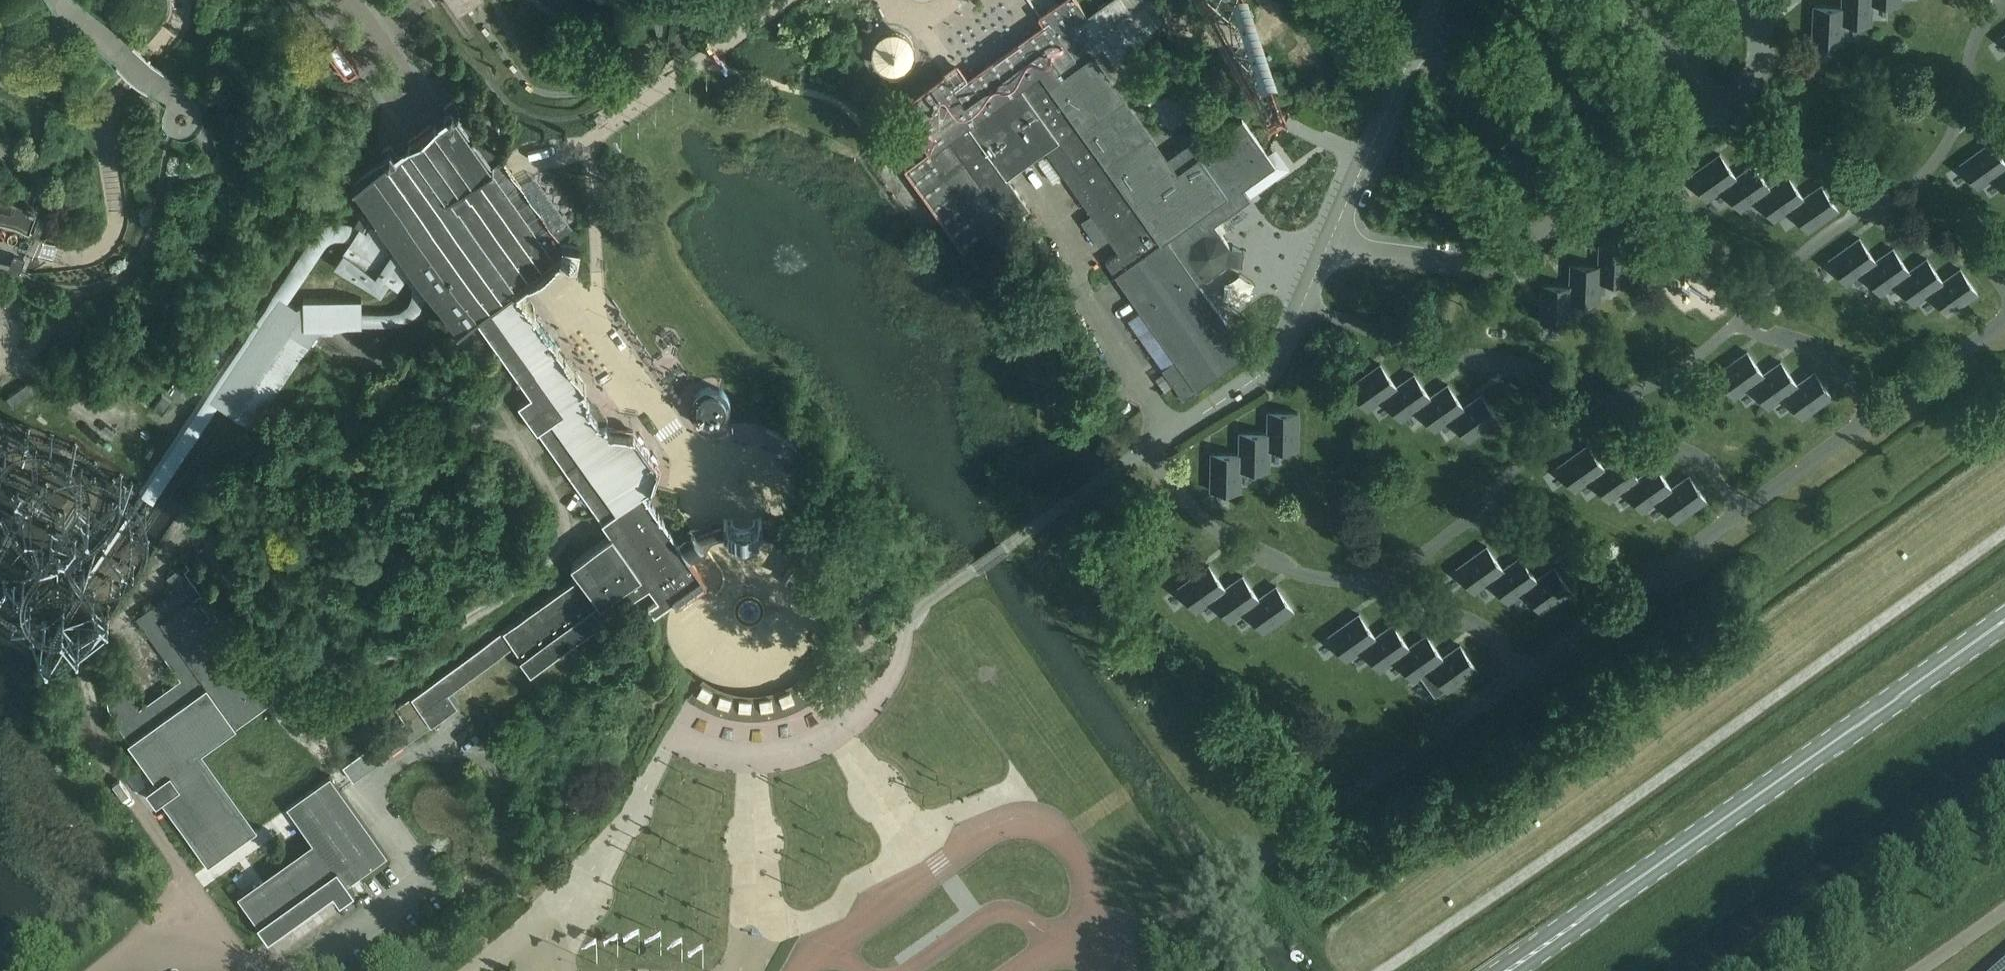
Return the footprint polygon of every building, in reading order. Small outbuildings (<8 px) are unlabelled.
[(458,10),(466,5),(473,0),(451,0),(458,10)] [(906,167),(963,246),(1004,216),(1009,222),(1030,208),(1006,176),(1044,148),(1091,214),(1082,221),(1099,245),(1109,238),(1118,251),(1105,260),(1175,359),(1162,368),(1183,397),(1248,351),(1199,282),(1227,262),(1230,245),(1213,222),(1249,197),(1242,187),(1275,164),(1242,118),(1209,141),(1202,131),(1163,159),(1089,56),(1101,48),(1112,63),(1153,34),(1150,31),(1165,20),(1151,0),(1108,0),(1087,15),(1076,0),(1061,0),(1059,2),(1039,16),(1044,23),(1047,26),(969,81),(960,68),(947,77),(944,73),(943,74),(946,78),(906,106),(934,146),(906,167)] [(992,17),(999,28),(1018,18),(1023,28),(1029,25),(1025,17),(1035,12),(1029,0),(1021,0),(1012,5),(1013,6),(992,17)] [(1871,0),(1843,0),(1842,6),(1842,22),(1870,23),(1871,2),(1871,0)] [(1842,22),(1842,6),(1815,4),(1813,42),(1841,43),(1842,22)] [(866,50),(867,56),(869,62),(873,67),(879,71),(885,74),(891,75),(898,74),(904,71),(909,67),(913,62),(916,56),(916,50),(916,43),(913,37),(909,32),(904,28),(898,25),(891,24),(885,25),(879,28),(873,32),(869,37),(867,43),(866,50)] [(984,51),(987,37),(973,35),(970,49),(984,51)] [(603,521),(618,511),(553,421),(567,411),(492,307),(515,290),(528,281),(538,273),(554,262),(564,255),(572,249),(571,247),(568,249),(559,237),(531,198),(535,196),(525,182),(514,166),(505,154),(501,157),(463,104),(406,145),(385,160),(358,179),(353,182),(388,232),(426,283),(459,330),(477,317),(532,394),(519,404),(603,521)] [(1995,174),(2004,166),(2004,161),(1991,142),(1961,164),(1977,187),(1995,174)] [(1723,186),(1736,176),(1720,154),(1689,175),(1705,198),(1723,186)] [(1756,196),(1770,187),(1753,164),(1736,176),(1723,186),(1739,208),(1756,196)] [(1995,174),(2004,189),(2004,166),(1995,174)] [(1790,207),(1803,197),(1787,174),(1770,187),(1756,196),(1772,219),(1790,206),(1790,207)] [(1821,185),(1803,197),(1790,207),(1806,229),(1837,207),(1821,185)] [(0,200),(0,222),(29,233),(35,214),(31,212),(26,210),(23,209),(0,200)] [(227,361),(178,434),(153,470),(145,483),(138,493),(146,498),(154,503),(219,406),(225,410),(231,414),(254,430),(319,334),(333,334),(334,328),(392,326),(402,325),(409,322),(416,317),(421,311),(425,304),(426,298),(427,291),(426,283),(388,232),(360,218),(358,221),(354,226),(349,224),(341,223),(334,223),(328,225),(322,228),(316,233),(311,239),(227,361)] [(1845,282),(1862,269),(1875,260),(1859,237),(1828,259),(1845,282)] [(1626,282),(1628,244),(1600,243),(1599,264),(1598,281),(1626,282)] [(1875,260),(1862,269),(1878,292),(1896,279),(1896,280),(1909,270),(1893,247),(1875,260)] [(1929,290),(1930,290),(1943,281),(1926,258),(1909,270),(1896,280),(1912,302),(1929,290)] [(589,273),(608,275),(609,266),(590,263),(589,273)] [(1598,281),(1599,264),(1571,263),(1570,285),(1570,301),(1598,302),(1598,281)] [(1946,312),(1976,290),(1960,268),(1943,281),(1930,290),(1946,312)] [(1570,301),(1570,285),(1542,284),(1541,321),(1569,322),(1570,301)] [(567,411),(553,421),(618,511),(644,492),(653,470),(632,432),(605,428),(581,391),(553,347),(515,290),(492,307),(567,411)] [(1750,383),(1763,374),(1747,351),(1717,373),(1733,396),(1750,383)] [(1784,394),(1797,384),(1781,361),(1763,374),(1750,383),(1767,406),(1784,394)] [(1383,396),(1397,386),(1380,363),(1350,385),(1366,408),(1383,396)] [(1797,384),(1784,394),(1800,416),(1831,394),(1815,371),(1797,384)] [(1414,374),(1397,386),(1383,396),(1400,418),(1417,406),(1430,396),(1414,374)] [(14,403),(34,389),(28,381),(8,395),(14,403)] [(1430,396),(1417,406),(1433,429),(1451,416),(1464,406),(1448,384),(1430,396)] [(707,386),(702,387),(698,390),(695,394),(693,399),(693,404),(693,409),(695,413),(698,417),(702,420),(707,422),(712,423),(716,422),(721,420),(725,417),(728,413),(730,409),(731,404),(730,399),(728,394),(725,390),(721,387),(716,386),(712,385),(707,386)] [(1481,394),(1464,406),(1451,416),(1467,439),(1498,417),(1481,394)] [(1269,410),(1268,431),(1268,448),(1296,448),(1297,410),(1269,410)] [(1240,431),(1240,452),(1240,468),(1268,469),(1268,448),(1268,431),(1240,431)] [(1574,489),(1591,477),(1604,467),(1588,444),(1557,466),(1574,489)] [(1240,452),(1212,452),(1211,489),(1240,490),(1240,468),(1240,452)] [(1622,455),(1604,467),(1591,477),(1607,499),(1625,487),(1638,477),(1622,455)] [(1638,477),(1625,487),(1641,510),(1658,497),(1672,488),(1655,465),(1638,477)] [(1672,488),(1658,497),(1675,520),(1705,498),(1689,475),(1672,488)] [(644,492),(618,511),(603,521),(612,534),(573,562),(582,574),(504,630),(514,644),(533,670),(651,587),(660,599),(650,606),(656,614),(675,601),(706,578),(701,571),(690,556),(709,544),(694,527),(693,528),(685,534),(678,539),(644,492)] [(694,527),(709,544),(720,542),(748,538),(776,544),(785,545),(794,523),(776,519),(722,520),(709,524),(694,527)] [(1473,591),(1490,578),(1503,569),(1487,546),(1456,568),(1473,591)] [(1503,569),(1490,578),(1506,601),(1524,588),(1537,579),(1521,556),(1503,569)] [(191,566),(188,560),(168,575),(176,587),(137,616),(182,678),(139,709),(120,683),(98,688),(122,721),(119,723),(130,739),(129,741),(154,775),(157,780),(147,787),(157,801),(167,794),(175,806),(213,859),(227,850),(245,875),(254,888),(241,897),(270,937),(335,891),(342,900),(356,891),(349,880),(388,852),(332,773),(288,804),(289,805),(292,803),(319,841),(267,878),(240,840),(258,827),(257,826),(253,829),(198,752),(277,696),(186,569),(191,566)] [(1213,597),(1226,587),(1209,565),(1179,586),(1195,609),(1213,597)] [(1537,579),(1524,588),(1540,611),(1571,589),(1554,566),(1537,579)] [(1229,620),(1246,607),(1259,598),(1243,575),(1226,587),(1213,597),(1229,620)] [(1259,598),(1246,607),(1262,630),(1293,608),(1277,585),(1259,598)] [(1362,646),(1375,637),(1359,614),(1329,636),(1345,659),(1362,646)] [(1393,624),(1375,637),(1362,646),(1379,669),(1396,656),(1409,647),(1393,624)] [(514,644),(504,630),(396,707),(406,720),(416,734),(457,705),(459,704),(449,690),(514,644)] [(1409,647),(1396,656),(1412,679),(1430,667),(1443,657),(1427,634),(1409,647)] [(1460,644),(1443,657),(1430,667),(1446,689),(1477,667),(1460,644)] [(696,677),(685,697),(696,705),(709,711),(723,717),(738,719),(753,721),(763,721),(778,718),(792,714),(807,706),(821,696),(831,687),(843,672),(821,654),(815,661),(808,669),(799,676),(787,683),(776,688),(764,690),(754,690),(738,689),(728,686),(712,682),(696,677)] [(353,780),(416,734),(406,720),(342,765),(353,780)]
